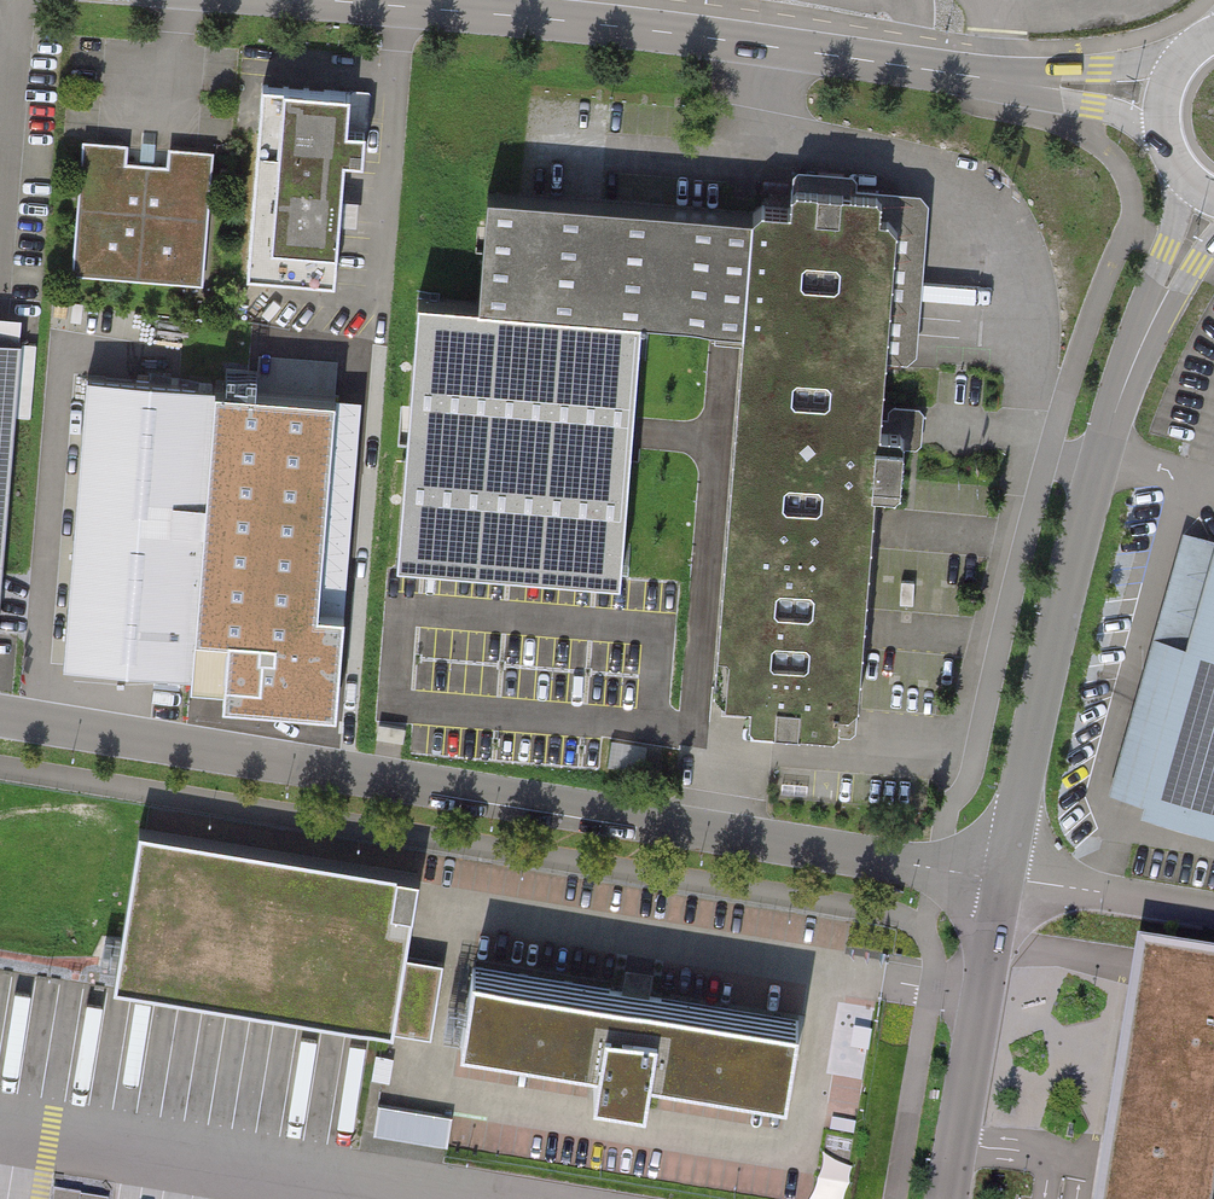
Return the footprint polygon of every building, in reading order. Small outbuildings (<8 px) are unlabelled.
[(362,98),(266,93),(254,280),(350,285),(362,98)] [(215,285),(225,155),(181,152),(179,169),(137,166),(138,149),(97,145),(87,275),(215,285)] [(831,713),(856,714),(870,496),(896,497),(900,446),(879,444),(900,192),(792,183),(789,215),(486,191),(477,301),(418,297),(398,560),(622,576),(641,317),(745,324),(720,705),(741,707),(740,724),(830,730),(831,713)] [(0,325),(0,554),(19,327),(0,325)] [(214,378),(86,368),(63,658),(192,668),(214,378)] [(1179,542),(1107,798),(1213,828),(1213,552),(1179,542)] [(416,867),(141,821),(115,975),(431,1028),(443,957),(402,951),(416,867)] [(632,970),(627,985),(650,994),(655,979),(632,970)] [(784,1098),(797,1026),(475,972),(463,1043),(784,1098)] [(1142,989),(1108,1198),(1213,1198),(1213,1000),(1142,989)] [(449,1144),(454,1115),(382,1101),(377,1130),(449,1144)] [(56,1191),(55,1198),(101,1198),(56,1191)]
